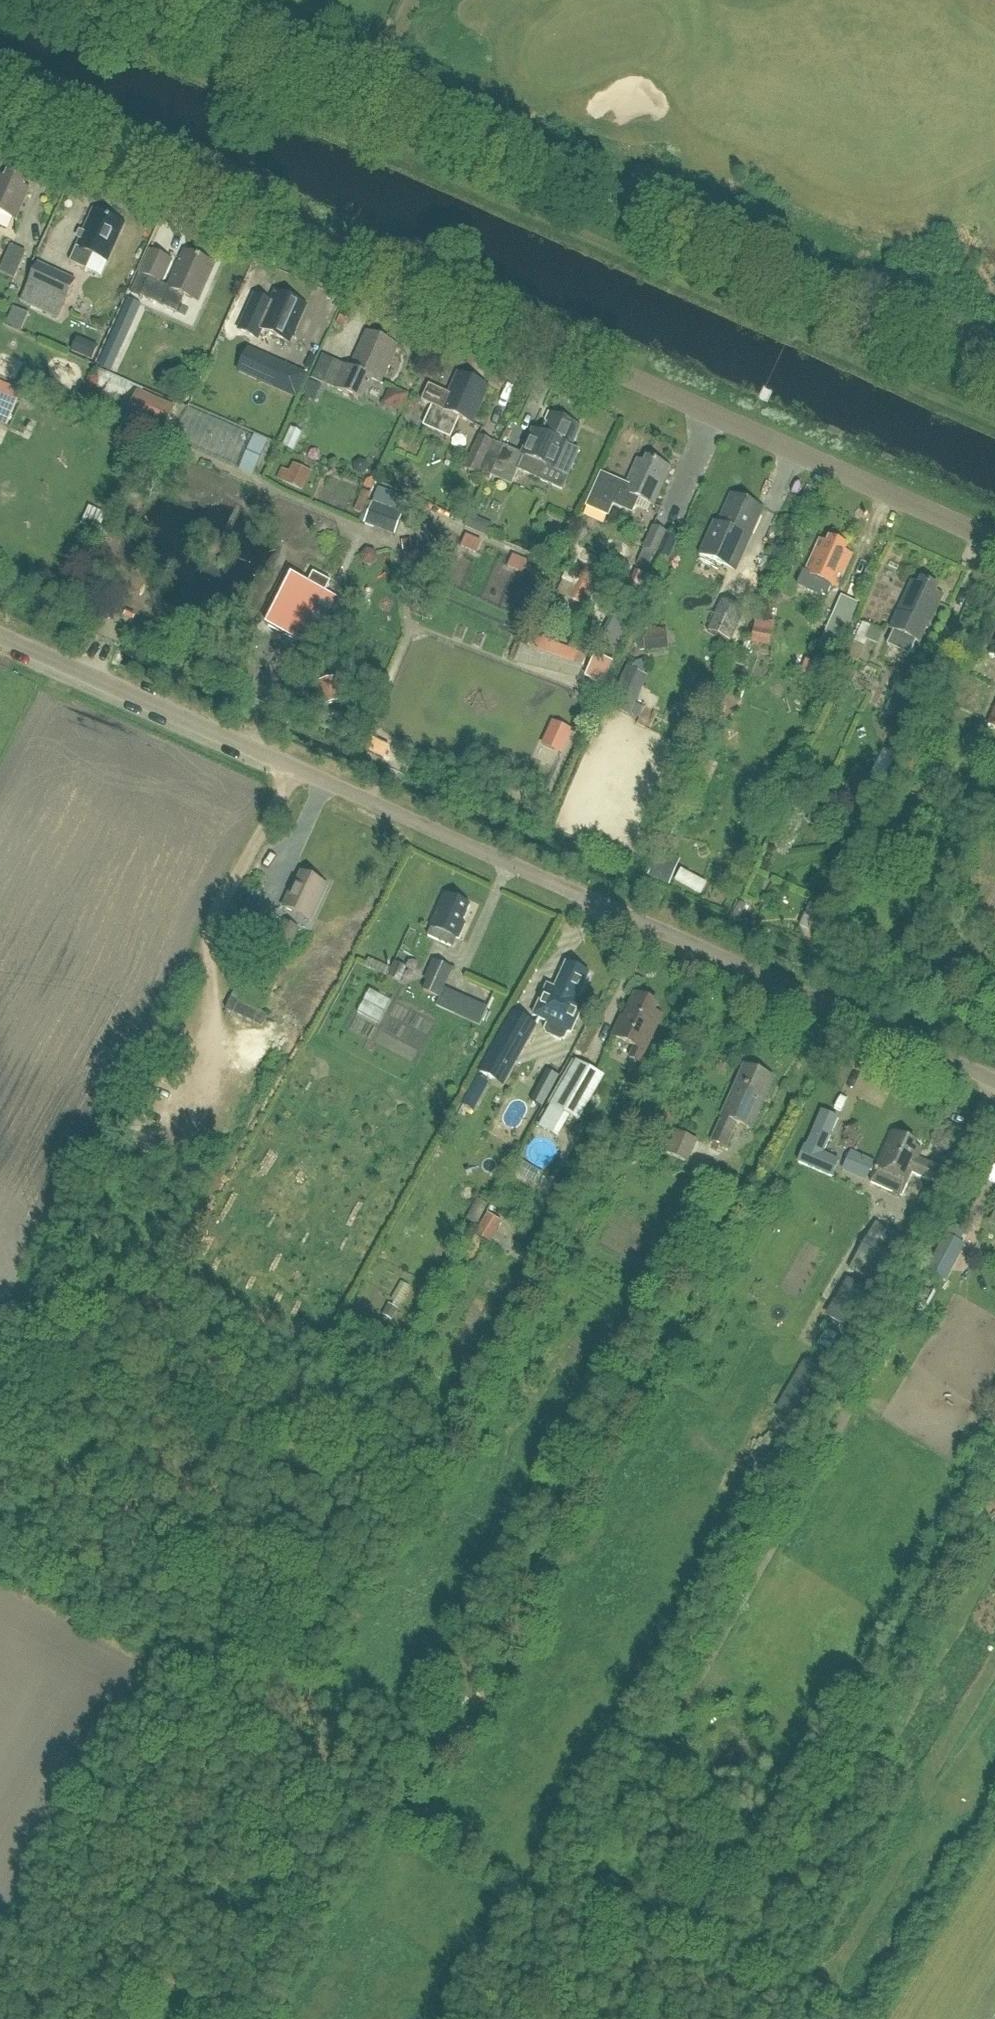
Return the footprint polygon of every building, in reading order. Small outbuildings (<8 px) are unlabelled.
[(9,173),(7,177),(0,176),(0,213),(17,221),(31,189),(24,186),(26,181),(9,173)] [(109,262),(126,224),(94,210),(77,248),(78,248),(71,263),(88,270),(94,256),(109,262)] [(27,254),(11,247),(0,273),(0,274),(15,280),(27,254)] [(200,303),(215,268),(217,265),(185,250),(168,287),(163,285),(174,262),(151,251),(132,292),(179,313),(186,296),(200,303)] [(57,321),(66,304),(75,281),(39,265),(29,286),(21,303),(57,321)] [(255,294),(239,330),(259,339),(262,331),(290,343),(305,311),(298,307),(301,302),(276,290),(271,302),(255,294)] [(121,349),(133,325),(121,319),(109,343),(121,349)] [(327,386),(358,400),(366,403),(375,381),(382,384),(399,346),(367,332),(350,369),(337,363),(327,386)] [(98,348),(78,339),(72,352),(92,361),(98,348)] [(268,361),(258,384),(294,401),(305,377),(268,361)] [(473,425),(488,393),(481,390),(483,384),(459,373),(449,394),(430,386),(422,402),(433,407),(425,426),(451,438),(459,419),(473,425)] [(315,401),(320,387),(310,383),(304,397),(315,401)] [(6,428),(17,403),(18,400),(21,395),(0,386),(0,426),(6,428)] [(179,410),(139,393),(129,417),(169,434),(179,410)] [(504,447),(503,448),(491,476),(511,485),(518,471),(539,480),(545,466),(568,476),(579,452),(572,449),(578,434),(572,431),(574,425),(549,414),(540,435),(532,432),(522,455),(504,447)] [(240,471),(253,477),(268,442),(255,436),(240,471)] [(488,482),(491,476),(503,448),(479,437),(464,471),(488,482)] [(275,469),(290,481),(301,466),(286,455),(275,469)] [(672,469),(647,458),(645,463),(638,460),(627,485),(602,475),(593,498),(634,514),(640,500),(656,507),(672,469)] [(123,486),(132,490),(139,474),(130,470),(123,486)] [(364,525),(395,536),(408,500),(377,489),(364,525)] [(735,572),(747,547),(760,516),(753,512),(756,507),(739,499),(732,496),(730,502),(716,532),(712,530),(700,557),(721,566),(735,572)] [(490,535),(494,526),(470,516),(465,525),(464,528),(488,539),(490,535)] [(664,575),(680,540),(654,528),(643,551),(656,556),(650,569),(664,575)] [(466,537),(461,549),(476,555),(481,543),(466,537)] [(818,607),(822,597),(821,596),(827,583),(838,588),(853,556),(845,553),(848,547),(830,539),(827,545),(820,541),(806,573),(805,572),(798,587),(801,587),(796,597),(818,607)] [(433,562),(430,543),(418,544),(421,564),(433,562)] [(511,554),(505,567),(517,573),(523,560),(511,554)] [(639,574),(634,586),(649,592),(654,580),(639,574)] [(326,593),(317,589),(292,576),(267,625),(267,626),(300,643),(326,593)] [(939,588),(921,580),(919,585),(912,582),(889,629),(893,631),(886,645),(908,656),(915,641),(919,643),(926,628),(928,629),(944,597),(936,593),(939,588)] [(834,660),(858,605),(842,598),(818,653),(834,660)] [(709,634),(729,643),(743,612),(723,603),(709,634)] [(753,621),(751,643),(767,645),(769,623),(753,621)] [(596,656),(586,679),(602,686),(612,662),(596,656)] [(630,718),(648,678),(628,669),(609,709),(630,718)] [(332,680),(322,683),(328,706),(338,704),(332,680)] [(919,716),(930,693),(900,680),(889,702),(919,716)] [(557,743),(565,747),(572,732),(554,724),(551,731),(561,735),(557,743)] [(671,885),(681,860),(660,851),(649,875),(671,885)] [(310,922),(327,886),(303,874),(296,890),(293,889),(283,909),(310,922)] [(465,925),(463,924),(471,906),(446,896),(429,938),(455,948),(465,925)] [(290,952),(291,950),(300,929),(285,921),(275,944),(290,952)] [(438,999),(452,970),(432,961),(419,990),(438,999)] [(395,964),(389,978),(400,982),(406,968),(395,964)] [(579,999),(591,975),(570,965),(558,989),(551,986),(536,1016),(551,1023),(548,1030),(549,1034),(561,1040),(565,1038),(568,1031),(572,1033),(586,1003),(579,999)] [(261,1011),(269,997),(239,982),(232,997),(261,1011)] [(356,984),(350,993),(365,1003),(371,994),(356,984)] [(642,1062),(664,1017),(656,1013),(660,1006),(636,995),(623,1024),(621,1023),(614,1037),(636,1047),(632,1057),(642,1062)] [(231,1000),(226,1011),(262,1028),(267,1017),(231,1000)] [(505,1089),(538,1027),(512,1013),(479,1074),(505,1089)] [(580,1122),(606,1078),(577,1061),(551,1106),(580,1122)] [(751,1130),(774,1079),(746,1066),(712,1142),(726,1148),(737,1124),(751,1130)] [(849,1174),(834,1168),(849,1135),(832,1128),(818,1161),(816,1160),(809,1176),(842,1191),(849,1174)] [(673,1131),(664,1154),(687,1163),(696,1141),(673,1131)] [(924,1178),(923,1179),(934,1183),(941,1169),(919,1159),(923,1150),(915,1147),(917,1144),(893,1133),(871,1184),(902,1198),(913,1173),(924,1178)] [(868,1174),(874,1163),(852,1153),(847,1164),(868,1174)] [(491,1244),(502,1223),(487,1215),(476,1235),(491,1244)] [(888,1269),(896,1254),(876,1244),(868,1258),(888,1269)] [(937,1254),(927,1273),(942,1280),(952,1262),(937,1254)] [(850,1332),(871,1296),(848,1282),(826,1317),(850,1332)]
